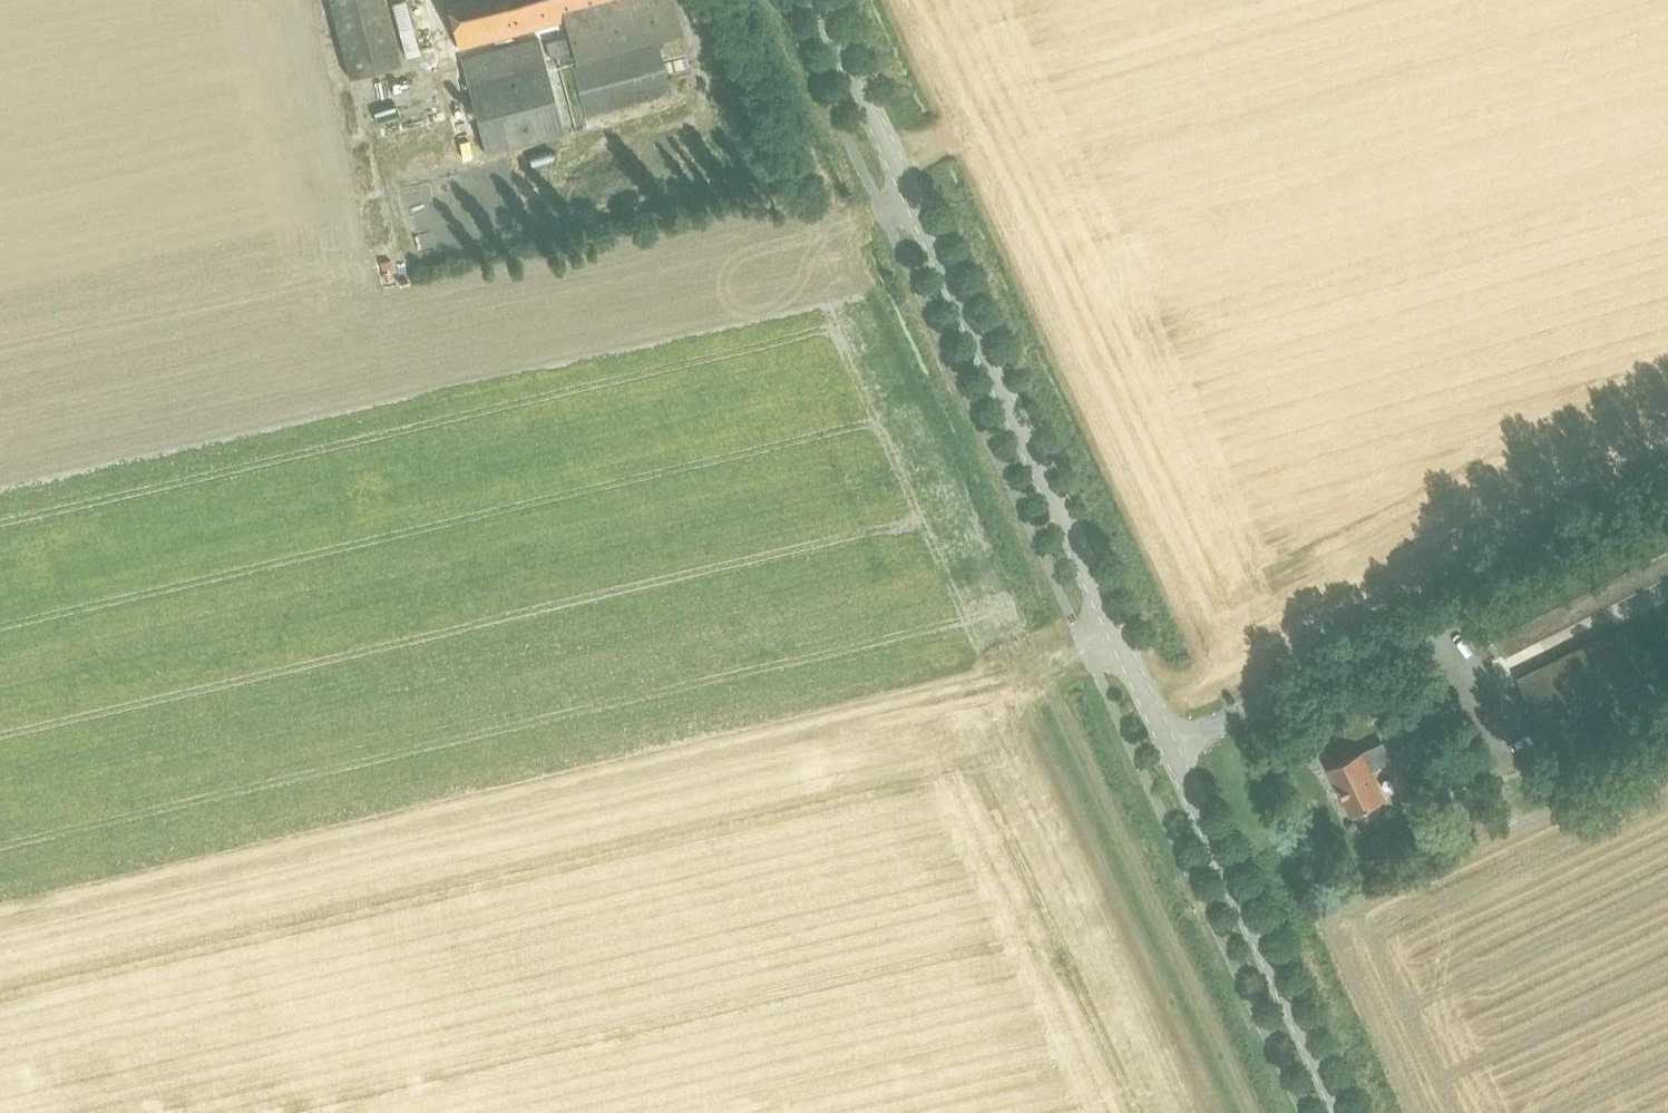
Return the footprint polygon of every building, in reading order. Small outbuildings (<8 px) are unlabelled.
[(348,77),(399,63),(383,0),(328,0),(348,77)] [(563,19),(567,36),(545,42),(549,58),(571,52),(574,61),(682,33),(674,0),(444,0),(457,47),(563,19)] [(404,1),(391,4),(404,58),(418,54),(404,1)] [(584,115),(671,92),(658,44),(571,67),(584,115)] [(563,133),(546,68),(468,88),(485,153),(563,133)] [(1648,533),(1486,614),(1505,654),(1667,572),(1667,523),(1648,533)] [(1626,740),(1665,721),(1619,627),(1517,678),(1543,730),(1606,700),(1626,740)] [(1371,769),(1391,760),(1382,741),(1362,751),(1328,767),(1351,815),(1385,799),(1371,769)]
